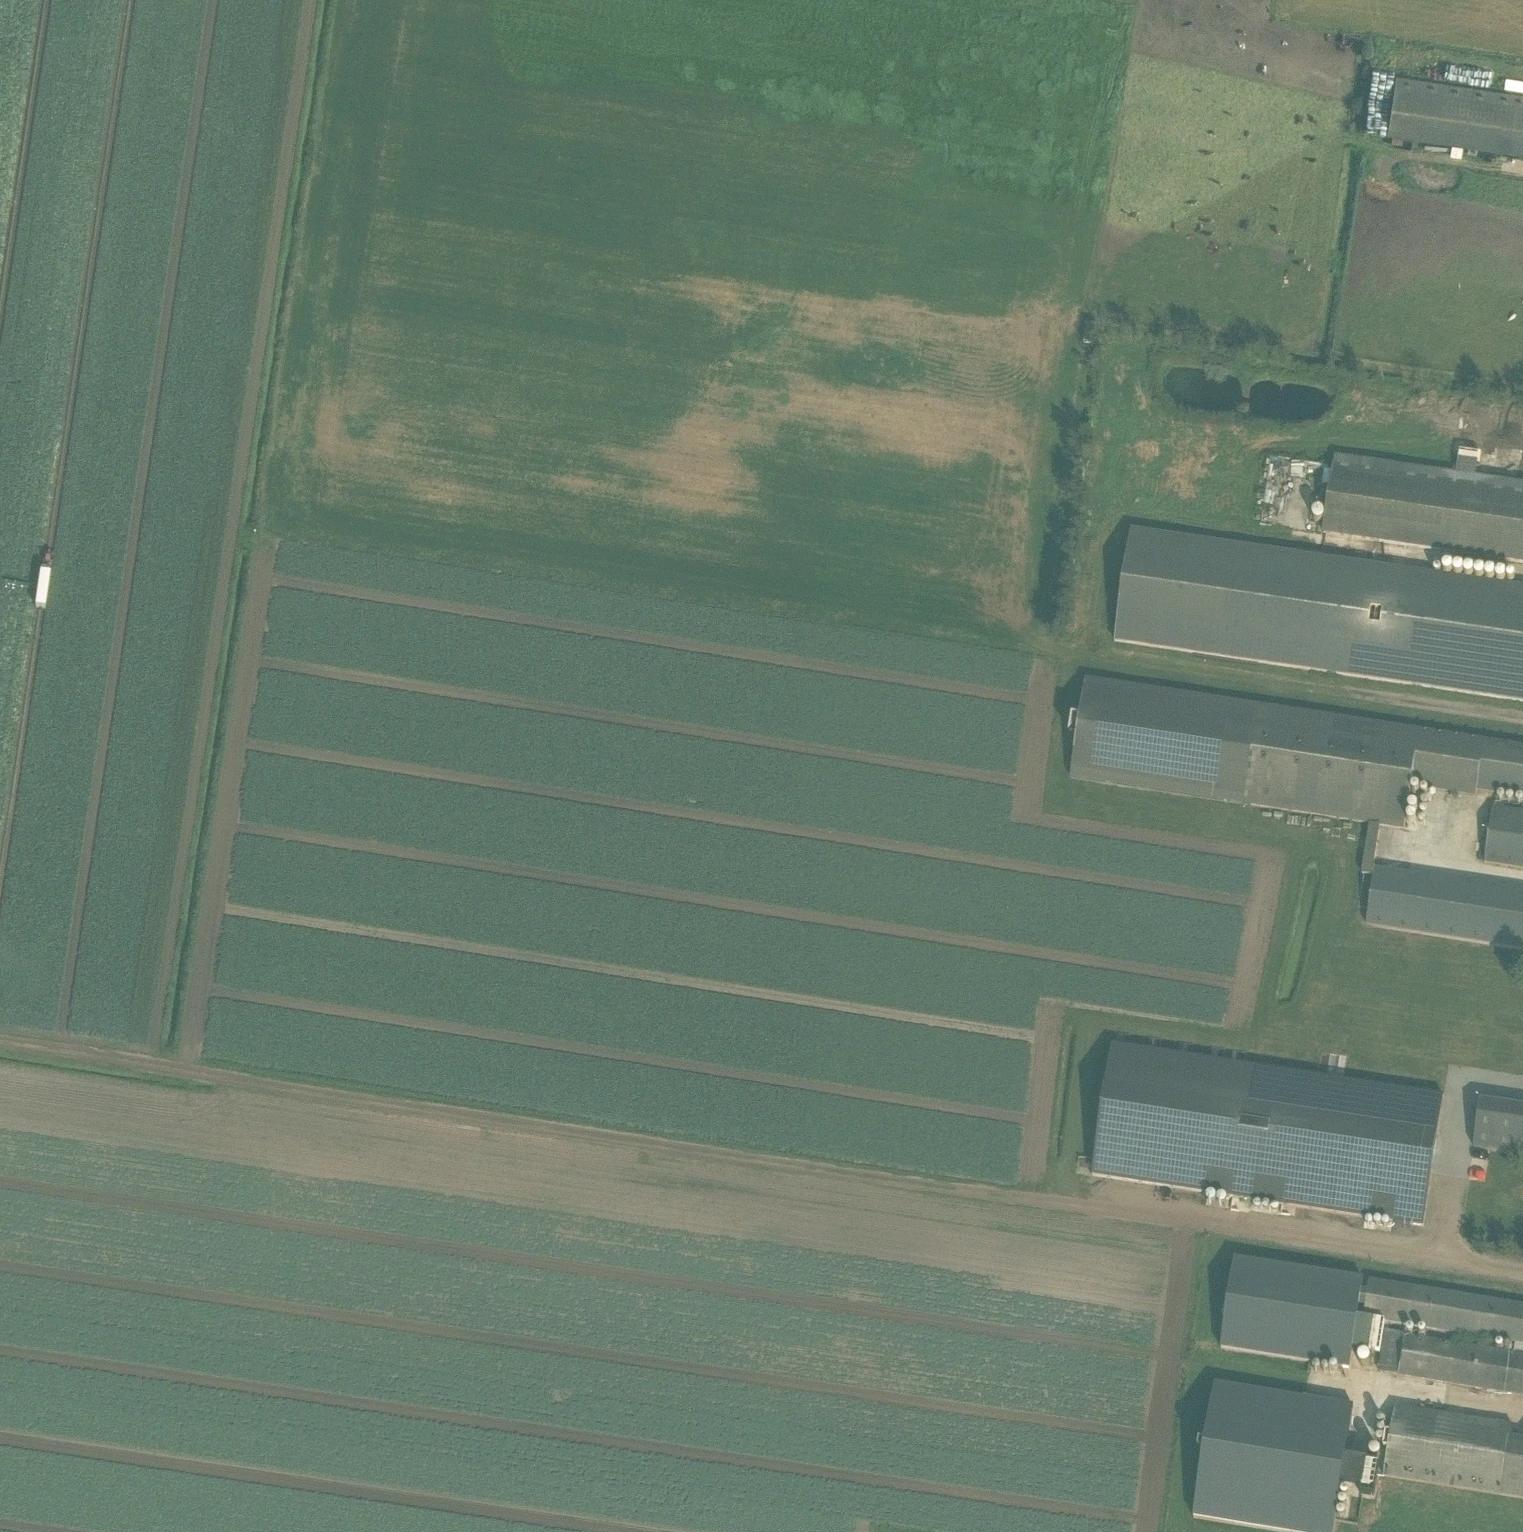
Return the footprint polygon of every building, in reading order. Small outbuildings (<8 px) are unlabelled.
[(1397,74),(1389,132),(1522,152),(1522,93),(1397,74)] [(1326,533),(1522,563),(1522,484),(1476,477),(1478,462),(1480,462),(1481,455),(1460,451),(1459,460),(1458,459),(1456,474),(1337,457),(1336,466),(1335,468),(1326,533)] [(1289,552),(1132,528),(1130,540),(1123,587),(1115,640),(1522,701),(1522,587),(1289,552)] [(1086,680),(1071,779),(1405,832),(1412,788),(1476,798),(1477,793),(1522,800),(1522,747),(1086,680)] [(1522,869),(1522,813),(1494,809),(1485,863),(1522,869)] [(1522,949),(1522,892),(1375,869),(1365,925),(1522,949)] [(1095,1161),(1093,1177),(1208,1194),(1296,1208),(1375,1220),(1393,1223),(1424,1228),(1432,1174),(1444,1097),(1113,1046),(1095,1161)] [(1500,1104),(1482,1101),(1474,1149),(1490,1151),(1522,1157),(1522,1108),(1500,1104)] [(1235,1261),(1221,1349),(1311,1363),(1351,1369),(1354,1351),(1382,1355),(1385,1334),(1386,1325),(1363,1321),(1358,1320),(1364,1281),(1235,1261)] [(1363,1321),(1386,1325),(1449,1335),(1463,1337),(1515,1345),(1513,1354),(1461,1345),(1447,1343),(1406,1336),(1406,1338),(1385,1334),(1382,1355),(1379,1373),(1399,1376),(1399,1378),(1459,1387),(1522,1397),(1522,1356),(1522,1351),(1522,1306),(1510,1303),(1370,1281),(1363,1321)] [(1194,1518),(1278,1531),(1334,1531),(1336,1522),(1341,1488),(1363,1491),(1367,1465),(1345,1462),(1354,1408),(1305,1400),(1215,1385),(1194,1518)] [(1393,1422),(1389,1446),(1384,1477),(1384,1478),(1522,1501),(1522,1440),(1512,1438),(1514,1426),(1395,1407),(1393,1422)] [(1363,1491),(1362,1497),(1374,1499),(1380,1466),(1367,1464),(1367,1465),(1363,1491)]
